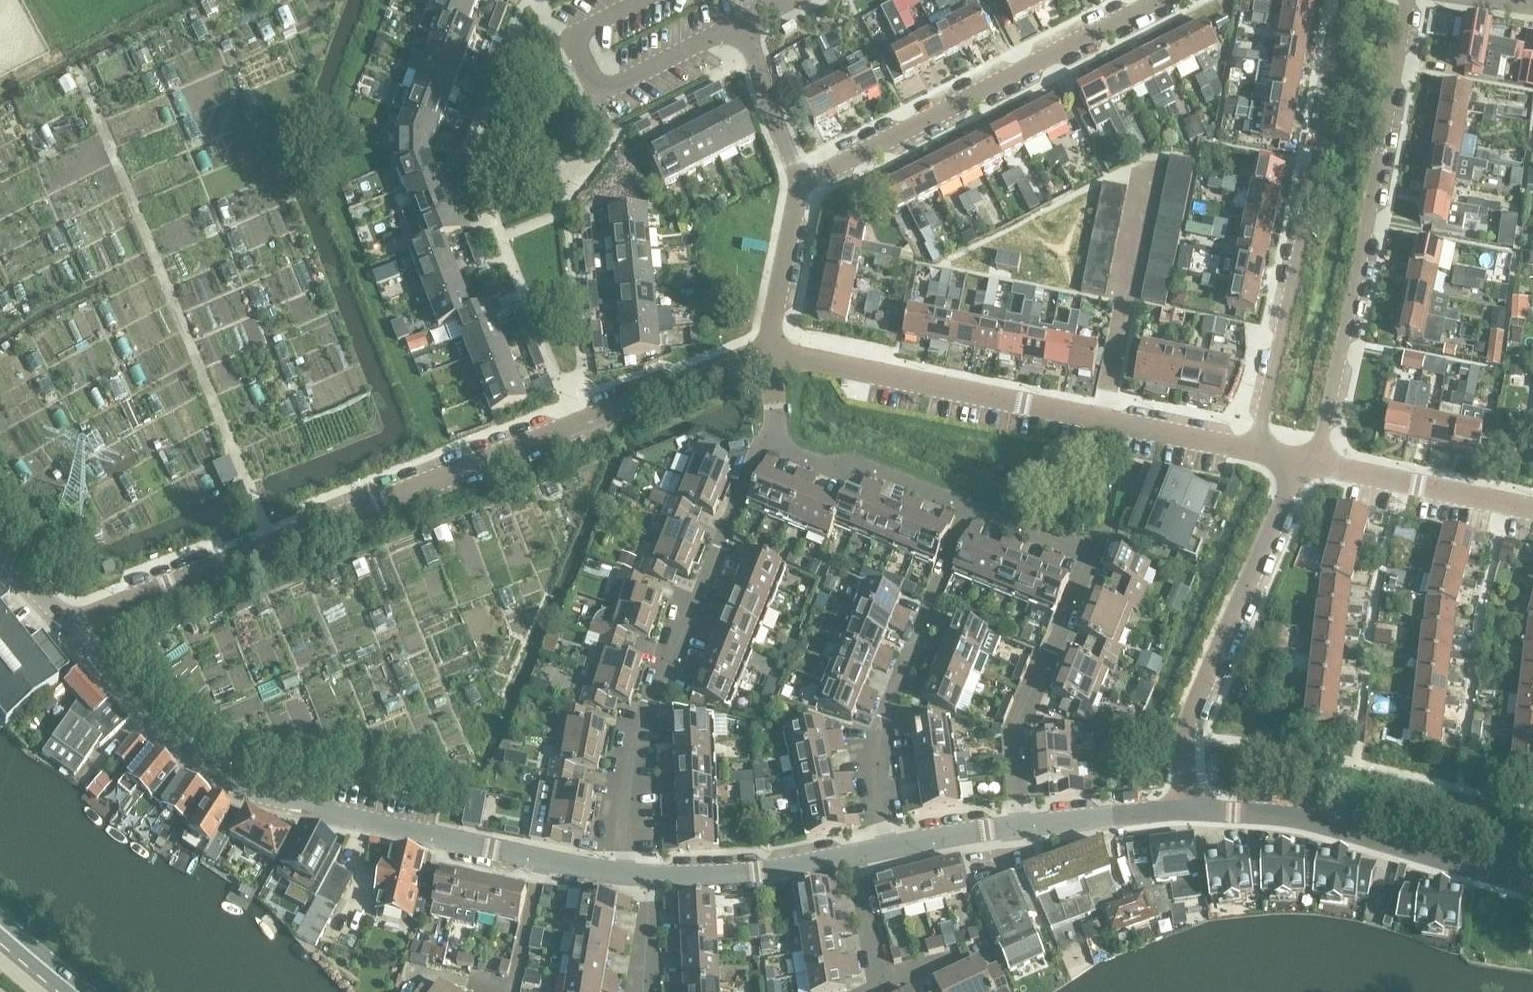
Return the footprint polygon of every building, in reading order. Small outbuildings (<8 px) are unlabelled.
[(214,0),(210,0),(202,4),(208,17),(219,12),(214,0)] [(475,9),(452,0),(439,0),(433,15),(442,18),(468,28),(468,27),(475,9)] [(479,0),(452,0),(475,9),(479,0)] [(945,0),(935,0),(940,11),(948,7),(945,0)] [(1030,0),(1002,0),(1014,23),(1036,11),(1030,0)] [(1057,0),(1030,0),(1036,11),(1057,1),(1057,0)] [(1315,0),(1287,0),(1284,18),(1311,23),(1315,0)] [(503,19),(508,6),(499,3),(494,16),(503,19)] [(1268,16),(1269,7),(1255,4),(1254,13),(1268,16)] [(990,35),(977,10),(956,21),(968,46),(990,35)] [(914,24),(908,12),(899,16),(905,29),(914,24)] [(1307,47),(1311,23),(1284,18),(1268,16),(1254,13),(1252,22),(1266,25),(1282,28),(1279,42),(1307,47)] [(498,32),(503,19),(494,16),(489,29),(498,32)] [(905,29),(899,16),(891,21),(897,33),(905,29)] [(469,50),(476,31),(477,31),(468,27),(468,28),(442,18),(435,37),(469,50)] [(1229,24),(1226,18),(1215,23),(1219,29),(1229,24)] [(1490,38),(1492,24),(1466,20),(1462,43),(1516,53),(1518,43),(1490,38)] [(968,46),(956,21),(934,32),(947,57),(968,46)] [(786,35),(797,28),(794,22),(783,30),(786,35)] [(1219,48),(1206,24),(1184,35),(1197,60),(1205,55),(1219,48)] [(1528,31),(1524,54),(1532,56),(1532,32),(1528,31)] [(947,57),(934,32),(913,43),(926,68),(947,57)] [(1197,60),(1184,35),(1163,46),(1176,71),(1197,60)] [(462,69),(469,50),(435,37),(428,56),(462,69)] [(846,77),(838,63),(832,51),(831,51),(825,38),(817,42),(829,67),(836,82),(824,88),(836,114),(858,103),(845,77),(846,77)] [(1303,71),(1307,47),(1279,42),(1275,66),(1303,71)] [(926,68),(913,43),(882,59),(894,84),(926,68)] [(1498,82),(1502,59),(1515,61),(1516,53),(1462,43),(1457,67),(1467,68),(1465,76),(1498,82)] [(497,60),(502,47),(493,44),(488,57),(497,60)] [(847,59),(840,46),(832,51),(838,63),(847,59)] [(1176,71),(1163,46),(1141,57),(1154,82),(1176,71)] [(1259,63),(1261,54),(1235,50),(1233,59),(1259,63)] [(1223,89),(1213,70),(1205,55),(1197,60),(1204,74),(1217,99),(1221,97),(1223,89)] [(455,87),(462,69),(428,56),(420,74),(455,87)] [(492,74),(497,60),(488,57),(483,70),(492,74)] [(1168,108),(1162,96),(1161,96),(1154,82),(1141,57),(1120,68),(1133,93),(1146,86),(1164,121),(1172,117),(1167,108),(1168,108)] [(816,74),(810,62),(801,66),(808,79),(816,74)] [(247,77),(241,63),(230,68),(236,82),(247,77)] [(880,91),(867,66),(846,77),(845,77),(858,103),(880,91)] [(1299,94),(1303,71),(1275,66),(1271,89),(1299,94)] [(1133,93),(1120,68),(1099,78),(1112,103),(1133,93)] [(448,106),(455,87),(420,74),(413,93),(448,106)] [(1217,99),(1204,74),(1196,79),(1202,91),(1210,117),(1218,116),(1219,105),(1217,99)] [(1112,103),(1099,78),(1077,90),(1089,115),(1112,103)] [(483,98),(488,85),(479,81),(474,95),(483,98)] [(724,92),(720,83),(707,90),(712,98),(724,92)] [(1469,105),(1472,89),(1446,85),(1442,109),(1468,113),(1484,116),(1497,118),(1498,110),(1469,105)] [(402,87),(396,105),(406,109),(412,91),(402,87)] [(836,114),(824,88),(802,100),(815,125),(836,114)] [(1295,118),(1299,94),(1271,89),(1267,113),(1295,118)] [(712,98),(707,90),(695,96),(699,104),(712,98)] [(1176,104),(1170,92),(1162,96),(1168,108),(1176,104)] [(440,125),(448,106),(413,93),(406,112),(440,125)] [(478,111),(483,98),(474,95),(469,108),(478,111)] [(1252,110),(1253,101),(1240,99),(1238,108),(1252,110)] [(1068,125),(1055,101),(1033,112),(1046,137),(1068,125)] [(688,110),(684,102),(671,108),(676,116),(688,110)] [(756,139),(739,107),(721,116),(737,149),(756,139)] [(1250,120),(1252,110),(1238,108),(1238,109),(1225,107),(1223,115),(1250,120)] [(676,116),(671,108),(659,114),(663,123),(676,116)] [(1464,136),(1468,113),(1442,109),(1438,131),(1464,136)] [(433,144),(440,125),(406,112),(399,131),(433,144)] [(1046,137),(1033,112),(1012,123),(1025,148),(1046,137)] [(1133,125),(1127,113),(1119,118),(1125,130),(1133,125)] [(1291,142),(1295,118),(1267,113),(1263,138),(1291,142)] [(737,149),(721,116),(703,125),(719,158),(737,149)] [(1502,128),(1504,119),(1497,118),(1484,116),(1482,124),(1502,128)] [(1125,130),(1119,118),(1110,122),(1117,134),(1125,130)] [(468,135),(473,122),(464,119),(459,132),(468,135)] [(653,128),(648,120),(635,127),(640,135),(653,128)] [(1025,148),(1012,123),(991,134),(1003,159),(1025,148)] [(719,158),(703,125),(685,134),(702,167),(719,158)] [(1262,138),(1229,132),(1230,128),(1222,127),(1220,139),(1261,146),(1262,138)] [(468,135),(459,132),(455,130),(450,144),(450,145),(465,145),(468,135)] [(440,175),(433,156),(433,145),(433,144),(399,131),(398,149),(398,169),(406,189),(440,175)] [(1460,159),(1464,136),(1438,131),(1433,154),(1460,159)] [(702,167),(685,134),(667,144),(684,176),(702,167)] [(1003,159),(991,134),(969,145),(982,169),(1003,159)] [(684,176),(667,144),(649,153),(665,186),(684,176)] [(982,169),(969,145),(948,155),(961,180),(982,169)] [(1068,159),(1062,147),(1053,151),(1060,163),(1068,159)] [(1060,163),(1053,151),(1045,155),(1051,167),(1060,163)] [(1489,164),(1490,156),(1477,153),(1476,162),(1489,164)] [(1487,173),(1489,164),(1476,162),(1460,159),(1433,154),(1429,177),(1456,182),(1471,185),(1474,170),(1487,173)] [(961,180),(948,155),(926,166),(939,191),(961,180)] [(468,165),(464,156),(450,156),(450,157),(455,170),(459,168),(468,165)] [(1193,174),(1195,162),(1171,157),(1169,168),(1193,174)] [(1280,193),(1286,170),(1258,164),(1253,188),(1280,193)] [(473,178),(468,165),(459,168),(464,181),(473,178)] [(939,191),(926,166),(905,177),(918,202),(939,191)] [(1190,185),(1193,174),(1169,168),(1166,180),(1190,185)] [(1025,181),(1019,169),(1011,173),(1017,185),(1025,181)] [(1224,182),(1226,173),(1212,170),(1210,179),(1224,182)] [(1237,184),(1239,175),(1226,172),(1226,173),(1224,182),(1237,184)] [(1017,185),(1011,173),(1002,177),(1009,189),(1017,185)] [(447,194),(440,175),(406,189),(413,207),(447,194)] [(918,202),(905,177),(883,189),(896,214),(918,202)] [(1452,205),(1456,182),(1429,177),(1425,200),(1452,205)] [(1235,193),(1237,184),(1224,182),(1210,179),(1208,186),(1222,189),(1222,190),(1235,193)] [(1188,197),(1190,185),(1166,180),(1164,192),(1188,197)] [(1125,201),(1128,188),(1104,184),(1101,196),(1125,201)] [(1051,198),(1046,188),(1028,197),(1033,207),(1051,198)] [(1275,217),(1280,193),(1253,188),(1248,211),(1275,217)] [(482,202),(477,189),(468,193),(473,206),(482,202)] [(985,208),(977,191),(968,195),(974,207),(977,212),(985,208)] [(1186,209),(1188,197),(1164,192),(1161,204),(1186,209)] [(455,213),(447,194),(413,207),(420,226),(455,213)] [(974,207),(968,195),(960,199),(966,211),(974,207)] [(1123,213),(1125,201),(1101,196),(1099,208),(1123,213)] [(1480,210),(1481,201),(1469,199),(1467,208),(1480,210)] [(1467,208),(1452,205),(1425,200),(1421,224),(1463,232),(1466,217),(1478,219),(1480,210),(1467,208)] [(1499,213),(1501,205),(1481,201),(1480,210),(1499,213)] [(487,215),(485,210),(482,202),(473,206),(479,219),(487,215)] [(1183,221),(1186,209),(1161,204),(1159,216),(1183,221)] [(1120,225),(1123,213),(1099,208),(1096,220),(1120,225)] [(649,231),(647,210),(610,214),(613,234),(649,231)] [(1270,240),(1275,217),(1248,211),(1243,235),(1270,240)] [(940,225),(933,212),(925,217),(931,229),(940,225)] [(462,232),(455,213),(420,226),(427,245),(428,245),(445,238),(445,239),(462,232)] [(1503,214),(1501,244),(1517,245),(1519,215),(1503,214)] [(592,230),(591,216),(581,216),(583,231),(592,230)] [(1181,233),(1183,221),(1159,216),(1157,228),(1181,233)] [(1227,231),(1229,222),(1216,219),(1214,229),(1227,231)] [(1118,237),(1120,225),(1096,220),(1094,232),(1118,237)] [(861,254),(866,230),(838,224),(833,248),(861,254)] [(1523,227),(1522,245),(1532,246),(1532,228),(1523,227)] [(1178,245),(1181,233),(1157,228),(1154,240),(1178,245)] [(1225,241),(1227,231),(1214,229),(1212,238),(1225,241)] [(651,251),(649,231),(613,234),(614,254),(651,251)] [(978,240),(974,231),(963,236),(967,245),(978,240)] [(936,242),(931,232),(924,236),(930,246),(936,242)] [(1115,249),(1118,237),(1094,232),(1091,244),(1115,249)] [(479,247),(474,234),(466,237),(471,250),(479,247)] [(1265,264),(1270,240),(1243,235),(1238,258),(1265,264)] [(1438,273),(1444,243),(1418,237),(1412,267),(1438,273)] [(452,257),(445,239),(445,238),(428,245),(427,245),(410,251),(418,271),(452,257)] [(1176,257),(1178,245),(1154,240),(1152,252),(1176,257)] [(595,256),(593,242),(584,243),(585,257),(595,256)] [(224,255),(220,244),(209,249),(214,259),(224,255)] [(1113,261),(1115,249),(1091,244),(1089,256),(1113,261)] [(484,260),(479,247),(471,250),(476,263),(484,260)] [(856,277),(861,254),(833,248),(828,272),(856,277)] [(890,260),(892,251),(878,248),(876,257),(890,260)] [(653,271),(651,251),(614,254),(616,274),(653,271)] [(900,262),(902,253),(892,251),(890,260),(900,262)] [(1173,269),(1176,257),(1152,252),(1149,264),(1173,269)] [(1018,272),(1022,258),(999,253),(996,268),(1018,272)] [(1187,266),(1189,256),(1182,254),(1179,264),(1187,266)] [(596,270),(595,256),(585,257),(587,271),(596,270)] [(1111,273),(1113,261),(1089,256),(1087,268),(1111,273)] [(459,276),(452,257),(418,271),(425,289),(459,276)] [(888,269),(890,260),(876,257),(875,266),(888,269)] [(1260,287),(1265,264),(1238,258),(1233,282),(1260,287)] [(1171,281),(1173,269),(1149,264),(1147,276),(1171,281)] [(1217,278),(1219,269),(1206,266),(1204,276),(1217,278)] [(1433,295),(1438,273),(1412,267),(1407,290),(1433,295)] [(1466,279),(1466,278),(1468,270),(1456,267),(1454,276),(1466,279)] [(1108,285),(1111,273),(1087,268),(1084,279),(1108,285)] [(494,284),(489,271),(480,274),(485,287),(494,284)] [(655,291),(653,271),(616,274),(618,294),(655,291)] [(940,285),(942,275),(942,272),(934,271),(928,297),(937,299),(940,285)] [(851,301),(856,277),(828,272),(824,295),(851,301)] [(466,295),(459,276),(425,289),(432,308),(466,295)] [(1168,293),(1171,281),(1147,276),(1144,288),(1168,293)] [(1215,287),(1217,278),(1204,276),(1202,284),(1215,287)] [(1483,291),(1485,282),(1466,278),(1466,279),(1454,276),(1452,284),(1465,287),(1465,288),(1479,291),(1483,291)] [(1106,296),(1108,285),(1084,279),(1082,291),(1106,296)] [(599,297),(597,282),(588,283),(589,298),(599,297)] [(1255,312),(1260,287),(1233,282),(1228,306),(1255,312)] [(499,297),(494,284),(485,287),(490,300),(499,297)] [(946,301),(949,287),(940,285),(937,299),(946,301)] [(1166,305),(1168,293),(1144,288),(1142,300),(1166,305)] [(1040,320),(1046,291),(1037,289),(1034,305),(1034,304),(1031,318),(1040,320)] [(1429,318),(1433,295),(1407,290),(1402,313),(1429,318)] [(657,311),(655,291),(618,294),(620,314),(657,311)] [(984,308),(987,295),(978,293),(975,306),(984,308)] [(473,313),(466,295),(432,308),(440,327),(457,321),(457,320),(474,314),(473,313)] [(846,325),(851,301),(824,295),(819,320),(846,325)] [(880,307),(882,298),(869,295),(867,304),(880,307)] [(993,310),(996,297),(987,295),(984,308),(993,310)] [(1514,296),(1514,318),(1529,318),(1529,296),(1514,296)] [(600,310),(599,297),(589,298),(590,311),(600,310)] [(1078,327),(1083,302),(1074,300),(1069,325),(1078,327)] [(526,315),(521,302),(512,306),(517,319),(526,315)] [(1091,330),(1096,304),(1083,302),(1078,327),(1091,330)] [(1031,318),(1034,304),(1025,303),(1022,316),(1031,318)] [(878,316),(880,307),(867,304),(865,313),(878,316)] [(498,326),(491,306),(473,313),(474,314),(457,320),(457,321),(464,339),(498,326)] [(928,342),(934,314),(910,309),(904,337),(928,342)] [(1172,326),(1175,312),(1163,309),(1160,324),(1172,326)] [(659,331),(657,311),(620,314),(622,334),(659,331)] [(1183,329),(1186,314),(1175,312),(1172,326),(1183,329)] [(1424,342),(1429,318),(1402,313),(1397,336),(1424,342)] [(1471,326),(1473,317),(1460,314),(1460,316),(1446,313),(1444,321),(1457,324),(1471,326)] [(952,347),(957,319),(934,314),(928,342),(952,347)] [(531,328),(526,315),(517,319),(522,332),(531,328)] [(1214,335),(1217,320),(1205,318),(1202,333),(1214,335)] [(975,351),(981,324),(957,319),(952,347),(975,351)] [(1225,337),(1228,323),(1217,320),(1214,335),(1225,337)] [(1455,332),(1457,324),(1444,321),(1442,330),(1455,332)] [(602,336),(601,322),(592,323),(593,337),(602,336)] [(999,356),(1004,329),(981,324),(975,351),(999,356)] [(505,344),(498,326),(464,339),(471,358),(505,344)] [(1022,361),(1028,333),(1004,329),(999,356),(1022,361)] [(1496,364),(1502,332),(1491,330),(1485,362),(1496,364)] [(661,351),(659,331),(622,334),(624,355),(661,351)] [(1046,366),(1051,338),(1028,333),(1022,361),(1046,366)] [(604,350),(602,336),(593,337),(594,351),(604,350)] [(1069,371),(1075,343),(1051,338),(1046,366),(1069,371)] [(540,353),(535,340),(526,343),(531,356),(540,353)] [(1093,376),(1099,348),(1075,343),(1069,371),(1093,376)] [(291,358),(285,344),(274,348),(280,363),(291,358)] [(512,363),(505,344),(471,358),(478,376),(512,363)] [(1156,397),(1166,351),(1144,346),(1133,344),(1132,350),(1131,350),(1125,382),(1147,387),(1146,393),(1145,392),(1144,393),(1148,395),(1151,396),(1156,397)] [(1179,393),(1187,355),(1166,351),(1156,397),(1162,398),(1169,399),(1169,398),(1168,398),(1169,391),(1179,393)] [(545,366),(540,353),(531,356),(537,369),(545,366)] [(1199,406),(1208,359),(1187,355),(1179,393),(1189,396),(1188,402),(1187,401),(1187,402),(1190,404),(1194,405),(1199,406)] [(1243,372),(1244,367),(1231,364),(1208,359),(1199,406),(1204,407),(1208,407),(1212,408),(1212,406),(1211,407),(1212,400),(1229,404),(1232,399),(1234,395),(1236,390),(1237,388),(1239,383),(1241,378),(1243,372)] [(520,382),(512,363),(478,376),(486,395),(520,382)] [(1462,382),(1464,369),(1451,367),(1449,379),(1462,382)] [(1468,426),(1474,397),(1478,383),(1476,383),(1479,369),(1472,367),(1466,396),(1463,408),(1460,424),(1455,450),(1478,455),(1481,440),(1483,429),(1480,428),(1468,426)] [(1418,399),(1420,386),(1423,370),(1411,368),(1408,384),(1412,385),(1409,397),(1418,399)] [(555,390),(550,377),(541,380),(546,394),(555,390)] [(527,401),(520,382),(486,395),(493,414),(527,401)] [(1423,416),(1427,401),(1426,400),(1428,388),(1420,386),(1418,399),(1414,414),(1409,441),(1432,445),(1437,419),(1423,416)] [(1463,408),(1466,396),(1457,394),(1455,407),(1463,408)] [(1492,442),(1498,413),(1501,399),(1490,397),(1486,411),(1484,411),(1480,428),(1483,429),(1481,440),(1492,442)] [(1409,441),(1414,414),(1391,410),(1385,436),(1409,441)] [(1455,450),(1460,424),(1437,419),(1432,445),(1455,450)] [(731,474),(714,467),(719,456),(691,445),(686,458),(691,460),(683,478),(722,494),(731,474)] [(224,485),(240,478),(230,455),(214,462),(224,485)] [(768,517),(783,480),(772,476),(778,461),(768,457),(747,508),(768,517)] [(1171,513),(1184,482),(1145,466),(1139,483),(1140,483),(1140,482),(1154,491),(1148,504),(1171,513)] [(788,525),(808,474),(799,470),(793,484),(783,480),(768,517),(788,525)] [(669,472),(663,489),(677,494),(683,476),(669,472)] [(808,533),(823,496),(812,492),(818,477),(808,474),(788,525),(808,533)] [(714,515),(722,494),(683,478),(676,497),(671,495),(666,508),(694,519),(698,508),(714,515)] [(855,535),(875,484),(865,480),(859,494),(848,490),(828,541),(834,527),(855,535)] [(561,495),(556,481),(537,489),(542,502),(561,495)] [(1215,514),(1222,497),(1184,482),(1171,513),(1193,522),(1199,509),(1215,512),(1214,514),(1215,514)] [(1230,483),(1227,491),(1236,494),(1239,487),(1230,483)] [(874,543),(888,506),(878,502),(884,487),(875,484),(855,535),(874,543)] [(828,541),(848,490),(839,486),(833,500),(823,496),(808,533),(828,541)] [(69,488),(61,508),(81,516),(89,496),(69,488)] [(894,551),(914,500),(905,496),(899,510),(888,506),(874,543),(894,551)] [(914,559),(928,522),(918,518),(924,503),(914,500),(894,551),(914,559)] [(1158,544),(1171,513),(1148,504),(1143,517),(1127,514),(1128,513),(1127,512),(1120,529),(1158,544)] [(1364,536),(1368,521),(1369,514),(1340,507),(1334,530),(1363,538),(1364,536)] [(706,536),(689,529),(694,519),(666,508),(661,520),(666,522),(658,541),(697,556),(706,536)] [(934,567),(955,516),(945,512),(939,526),(928,522),(914,559),(934,567)] [(1202,544),(1188,535),(1193,522),(1171,513),(1158,544),(1197,560),(1203,543),(1202,543),(1202,544)] [(1382,524),(1383,518),(1384,517),(1369,513),(1369,514),(1368,521),(1382,524)] [(973,583),(988,546),(978,542),(983,527),(974,523),(953,575),(973,583)] [(452,541),(446,526),(433,532),(440,547),(452,541)] [(1469,558),(1473,543),(1475,536),(1474,536),(1446,529),(1440,552),(1469,560),(1469,558)] [(1358,558),(1362,544),(1363,538),(1334,530),(1328,553),(1357,560),(1358,558)] [(744,545),(747,538),(737,534),(734,541),(744,545)] [(1487,547),(1489,539),(1475,535),(1474,536),(1475,536),(1473,543),(1487,547)] [(994,591),(1014,540),(1005,536),(999,550),(988,546),(973,583),(994,591)] [(1376,547),(1377,541),(1378,539),(1364,536),(1363,538),(1362,544),(1376,547)] [(1014,599),(1029,562),(1018,558),(1024,543),(1014,540),(994,591),(1014,599)] [(1503,562),(1512,562),(1514,540),(1505,540),(1503,562)] [(689,577),(697,556),(658,541),(651,559),(646,557),(641,570),(668,582),(673,571),(689,577)] [(787,568),(736,547),(732,557),(746,563),(742,573),(779,588),(787,568)] [(774,557),(777,552),(768,548),(766,554),(774,557)] [(1143,584),(1151,565),(1112,549),(1103,570),(1119,577),(1115,587),(1143,598),(1148,586),(1143,584)] [(1034,607),(1054,556),(1045,552),(1039,567),(1029,562),(1014,599),(1034,607)] [(1463,580),(1467,566),(1469,560),(1440,552),(1434,575),(1463,582),(1463,580)] [(1351,583),(1356,566),(1357,560),(1328,553),(1322,576),(1323,576),(1351,583)] [(1054,616),(1069,579),(1058,574),(1064,560),(1054,556),(1034,607),(1054,616)] [(1063,571),(1073,574),(1076,558),(1066,556),(1063,571)] [(1370,570),(1371,564),(1372,562),(1358,558),(1357,560),(1356,566),(1370,570)] [(1481,569),(1483,563),(1483,561),(1469,558),(1469,560),(1467,566),(1481,569)] [(369,574),(363,560),(352,565),(358,579),(369,574)] [(815,573),(818,565),(811,562),(808,570),(815,573)] [(663,598),(646,593),(650,581),(621,572),(617,586),(622,588),(616,607),(656,619),(663,598)] [(771,608),(779,588),(742,573),(738,584),(723,578),(719,588),(771,608)] [(1423,574),(1419,592),(1428,593),(1431,575),(1423,574)] [(1457,605),(1461,588),(1463,582),(1434,575),(1428,598),(1456,605),(1457,605)] [(1348,607),(1351,583),(1323,576),(1320,605),(1348,609),(1348,607)] [(817,589),(820,581),(815,579),(812,586),(817,589)] [(1475,592),(1477,584),(1463,580),(1463,582),(1461,588),(1475,592)] [(309,593),(304,581),(290,587),(295,599),(309,593)] [(897,608),(901,597),(864,582),(856,603),(907,624),(911,614),(897,608)] [(1138,611),(1143,598),(1115,587),(1111,598),(1095,591),(1086,612),(1126,628),(1133,609),(1138,611)] [(771,608),(719,588),(716,597),(730,603),(726,614),(763,628),(771,608)] [(271,611),(265,597),(254,602),(260,616),(271,611)] [(1173,610),(1176,602),(1165,597),(1162,605),(1173,610)] [(1454,629),(1456,605),(1428,598),(1425,628),(1454,631),(1454,629)] [(907,624),(856,603),(848,623),(885,638),(889,627),(904,633),(907,624)] [(1346,630),(1348,615),(1349,609),(1348,609),(1320,605),(1319,605),(1316,629),(1346,632),(1346,630)] [(650,640),(656,619),(616,607),(614,612),(610,611),(605,612),(601,614),(598,618),(595,622),(592,634),(601,637),(630,646),(633,635),(650,640)] [(1362,617),(1363,611),(1363,609),(1348,607),(1348,609),(1349,609),(1348,615),(1362,617)] [(0,612),(0,721),(5,727),(58,684),(53,679),(69,666),(41,632),(26,644),(0,612)] [(1118,646),(1126,628),(1086,612),(1078,632),(1094,639),(1090,650),(1118,661),(1123,648),(1118,646)] [(755,648),(763,628),(726,614),(721,624),(707,618),(703,628),(755,648)] [(193,628),(206,621),(203,616),(199,619),(199,618),(190,622),(189,621),(181,626),(187,637),(195,632),(193,628)] [(980,653),(989,632),(956,619),(952,631),(947,629),(943,638),(980,653)] [(880,648),(885,638),(848,623),(840,643),(891,664),(895,654),(880,648)] [(755,648),(703,628),(699,637),(714,643),(710,654),(747,668),(752,654),(755,648)] [(1452,653),(1453,637),(1454,631),(1425,628),(1422,651),(1451,655),(1452,653)] [(1343,654),(1345,639),(1346,632),(1316,629),(1314,652),(1343,656),(1343,654)] [(1467,639),(1468,631),(1454,629),(1454,631),(1453,637),(1467,639)] [(1359,640),(1360,633),(1360,632),(1346,630),(1346,632),(1345,639),(1359,640)] [(512,662),(521,640),(513,637),(504,659),(512,662)] [(643,662),(626,657),(630,646),(601,637),(597,650),(602,652),(596,671),(637,683),(643,662)] [(972,673),(980,653),(943,638),(939,647),(944,649),(940,660),(972,673)] [(891,664),(840,643),(832,663),(869,678),(873,667),(887,673),(891,664)] [(761,658),(764,652),(755,648),(752,654),(761,658)] [(1527,648),(1526,648),(1523,672),(1532,673),(1532,649),(1527,648)] [(1113,673),(1118,661),(1090,650),(1086,660),(1069,653),(1061,674),(1100,690),(1108,671),(1113,673)] [(1449,676),(1451,661),(1451,655),(1422,651),(1419,675),(1449,678),(1449,676)] [(1143,652),(1139,666),(1161,671),(1164,657),(1143,652)] [(1341,677),(1343,662),(1343,656),(1314,652),(1311,675),(1341,679),(1341,677)] [(1465,663),(1466,655),(1452,653),(1451,655),(1451,661),(1465,663)] [(738,688),(747,668),(710,654),(705,664),(691,658),(687,668),(738,688)] [(1357,663),(1358,655),(1343,654),(1343,656),(1343,662),(1357,663)] [(344,673),(337,656),(336,657),(325,662),(325,661),(324,661),(331,678),(332,678),(332,677),(343,673),(344,673)] [(1026,671),(1030,660),(1023,657),(1018,668),(1026,671)] [(964,693),(972,673),(940,660),(936,671),(931,669),(927,678),(964,693)] [(409,677),(404,663),(392,668),(398,681),(409,677)] [(864,689),(869,678),(832,663),(823,683),(875,704),(879,694),(864,689)] [(738,688),(687,668),(683,677),(698,683),(693,694),(703,698),(730,709),(738,688)] [(1021,683),(1026,671),(1018,668),(1014,680),(1021,683)] [(58,765),(107,697),(80,669),(64,684),(79,701),(42,754),(58,765)] [(630,704),(637,683),(596,671),(591,690),(585,689),(581,702),(610,711),(613,699),(630,704)] [(1523,672),(1521,695),(1532,697),(1532,673),(1523,672)] [(300,684),(295,673),(281,679),(285,690),(300,684)] [(1093,709),(1100,690),(1061,674),(1053,695),(1069,701),(1064,713),(1092,724),(1098,711),(1093,709)] [(1338,700),(1340,685),(1341,679),(1311,675),(1308,699),(1338,702),(1338,700)] [(1446,699),(1448,684),(1449,678),(1419,675),(1416,698),(1446,701),(1446,699)] [(1462,686),(1463,679),(1463,678),(1449,676),(1449,678),(1448,684),(1462,686)] [(1354,687),(1355,680),(1355,679),(1341,677),(1341,679),(1340,685),(1354,687)] [(956,714),(964,693),(927,678),(923,687),(928,689),(924,701),(956,714)] [(875,704),(823,683),(815,704),(852,719),(857,707),(871,713),(875,704)] [(55,701),(65,692),(58,685),(48,694),(55,701)] [(701,703),(703,698),(693,694),(691,699),(701,703)] [(1521,695),(1518,719),(1532,720),(1532,697),(1521,695)] [(100,747),(128,720),(107,697),(58,765),(74,777),(97,745),(100,747)] [(1009,711),(1014,700),(1007,697),(1002,708),(1009,711)] [(1443,722),(1445,707),(1446,701),(1416,698),(1413,721),(1443,724),(1443,722)] [(1335,726),(1337,708),(1338,702),(1308,699),(1306,722),(1335,726)] [(1459,709),(1460,702),(1460,701),(1446,699),(1446,701),(1445,707),(1459,709)] [(1351,710),(1352,702),(1338,700),(1338,702),(1337,708),(1351,710)] [(603,749),(607,727),(590,724),(592,712),(562,707),(560,721),(565,722),(561,741),(603,749)] [(1005,723),(1009,711),(1002,708),(997,719),(1005,723)] [(820,724),(819,718),(804,714),(807,727),(820,724)] [(715,741),(715,718),(659,721),(660,731),(675,731),(676,742),(715,741)] [(954,741),(951,719),(896,727),(898,737),(913,735),(915,747),(954,741)] [(1518,719),(1515,742),(1532,744),(1532,720),(1518,719)] [(1440,748),(1442,730),(1443,724),(1413,721),(1411,744),(1440,748)] [(1457,732),(1457,725),(1458,724),(1443,722),(1443,724),(1442,730),(1457,732)] [(843,742),(841,732),(826,735),(823,723),(820,724),(807,727),(784,732),(789,753),(843,742)] [(1077,760),(1076,739),(1081,739),(1080,725),(1051,727),(1051,739),(1034,740),(1035,762),(1077,760)] [(128,767),(146,746),(133,735),(115,756),(128,767)] [(598,771),(603,749),(561,741),(557,761),(552,760),(550,773),(579,779),(581,768),(598,771)] [(716,762),(715,741),(676,742),(676,754),(661,755),(661,765),(716,762)] [(957,762),(954,741),(915,747),(916,758),(901,760),(902,770),(957,762)] [(832,766),(830,755),(845,752),(843,742),(789,753),(793,775),(832,766)] [(1515,742),(1512,765),(1532,768),(1532,744),(1515,742)] [(469,756),(465,745),(451,751),(455,762),(469,756)] [(130,798),(163,760),(150,748),(125,778),(126,778),(118,788),(130,798)] [(151,800),(176,771),(163,760),(130,798),(120,811),(127,817),(145,795),(151,800)] [(1079,780),(1077,760),(1035,762),(1037,785),(1055,784),(1055,796),(1085,793),(1084,779),(1079,780)] [(717,784),(716,762),(661,765),(661,775),(677,774),(677,785),(717,784)] [(960,784),(957,762),(902,770),(904,780),(919,778),(921,789),(960,784)] [(852,784),(850,775),(835,778),(832,766),(793,775),(798,796),(852,784)] [(590,815),(594,793),(577,790),(579,779),(550,773),(548,784),(541,783),(537,805),(549,807),(590,815)] [(764,782),(763,773),(755,774),(756,783),(764,782)] [(756,783),(755,774),(747,775),(748,784),(756,783)] [(159,837),(195,785),(181,775),(159,806),(166,811),(152,832),(159,837)] [(765,791),(764,782),(756,783),(757,792),(765,791)] [(757,792),(756,783),(748,784),(749,793),(757,792)] [(718,806),(717,784),(677,785),(678,797),(662,798),(663,808),(718,806)] [(841,809),(839,797),(854,794),(852,784),(798,796),(802,817),(841,809)] [(963,806),(960,784),(921,789),(922,801),(907,803),(909,814),(963,806)] [(210,795),(195,785),(159,837),(155,844),(162,848),(166,841),(167,842),(181,821),(188,826),(210,795)] [(476,805),(478,795),(470,793),(468,803),(476,805)] [(205,855),(229,812),(211,799),(183,840),(178,848),(187,854),(192,846),(205,855)] [(719,827),(718,806),(663,808),(663,818),(679,817),(679,829),(719,827)] [(586,837),(590,815),(549,807),(545,827),(540,826),(537,840),(566,846),(569,834),(586,837)] [(861,827),(859,817),(844,820),(841,809),(802,817),(807,839),(861,827)] [(289,837),(290,836),(288,834),(288,835),(272,826),(262,820),(246,811),(244,810),(243,812),(244,812),(233,831),(223,825),(205,857),(216,863),(230,838),(231,839),(231,838),(246,846),(244,850),(244,851),(244,853),(244,854),(245,856),(246,857),(247,858),(249,859),(250,859),(252,859),(253,859),(256,857),(258,853),(273,862),(272,862),(274,863),(275,861),(288,837),(289,837)] [(720,849),(719,827),(679,829),(680,840),(664,841),(664,852),(720,849)] [(315,899),(341,850),(334,846),(334,845),(300,828),(276,874),(290,886),(315,899)] [(1200,886),(1193,838),(1167,842),(1166,836),(1151,838),(1157,890),(1166,887),(1166,884),(1171,883),(1172,889),(1200,886)] [(1171,912),(1166,887),(1157,890),(1151,838),(1127,841),(1130,867),(1141,896),(1120,903),(1103,909),(1104,910),(1105,910),(1113,932),(1171,912)] [(1112,874),(1103,842),(1024,871),(1037,901),(1039,900),(1110,874),(1112,874)] [(422,880),(427,856),(394,848),(390,863),(384,862),(381,872),(388,873),(388,872),(422,880)] [(1315,894),(1320,861),(1305,860),(1305,856),(1292,856),(1291,852),(1277,852),(1277,856),(1263,855),(1263,859),(1263,892),(1263,896),(1270,896),(1270,905),(1298,905),(1298,896),(1305,896),(1305,893),(1315,894)] [(1263,892),(1263,859),(1248,859),(1248,856),(1234,857),(1233,853),(1219,855),(1220,860),(1206,861),(1211,901),(1218,900),(1220,909),(1247,905),(1246,896),(1253,895),(1253,892),(1263,892)] [(1368,901),(1377,869),(1361,867),(1362,863),(1348,861),(1349,857),(1334,855),(1334,859),(1320,858),(1320,861),(1315,894),(1315,897),(1322,898),(1320,907),(1348,911),(1349,902),(1356,903),(1357,900),(1368,901)] [(967,894),(958,860),(947,863),(945,858),(935,861),(945,900),(967,894)] [(945,900),(935,861),(926,863),(927,868),(916,871),(925,905),(945,900)] [(316,946),(353,876),(333,866),(296,936),(316,946)] [(455,910),(464,871),(454,869),(453,874),(441,871),(434,905),(455,910)] [(925,905),(916,871),(905,874),(904,869),(894,872),(904,911),(925,905)] [(476,915),(484,881),(473,878),(474,873),(464,871),(455,910),(476,915)] [(421,921),(430,882),(422,880),(388,872),(388,873),(381,872),(376,894),(382,895),(378,911),(421,921)] [(904,911),(894,872),(884,874),(885,879),(873,883),(882,916),(904,911)] [(1018,925),(1037,916),(1019,874),(972,893),(996,947),(999,945),(1011,972),(1044,957),(1032,930),(1022,934),(1018,925)] [(1120,903),(1110,874),(1039,900),(1051,930),(1053,929),(1051,925),(1087,912),(1088,916),(1104,910),(1103,909),(1120,903)] [(498,919),(506,880),(496,878),(495,883),(484,881),(476,915),(498,919)] [(519,924),(527,890),(515,887),(516,882),(506,880),(498,919),(519,924)] [(832,905),(830,894),(846,891),(844,881),(794,889),(798,911),(832,905)] [(1177,900),(1197,896),(1196,886),(1176,890),(1177,900)] [(1458,934),(1463,895),(1449,893),(1450,889),(1436,887),(1435,891),(1422,889),(1421,892),(1407,891),(1398,923),(1417,925),(1416,929),(1423,930),(1422,938),(1450,942),(1451,934),(1458,934)] [(631,911),(633,901),(584,892),(580,914),(614,920),(616,909),(631,911)] [(548,908),(551,899),(542,897),(540,906),(548,908)] [(717,920),(716,897),(665,900),(666,911),(681,910),(682,921),(717,920)] [(851,924),(849,914),(834,917),(832,905),(798,911),(801,932),(851,924)] [(612,931),(614,920),(580,914),(576,935),(626,944),(628,934),(612,931)] [(718,941),(717,920),(682,921),(682,933),(667,934),(667,944),(718,941)] [(1089,938),(1101,935),(1098,922),(1086,924),(1089,938)] [(839,948),(837,936),(853,934),(851,924),(801,932),(805,953),(839,948)] [(974,943),(977,933),(976,930),(969,932),(972,944),(974,943)] [(624,954),(626,944),(576,935),(573,957),(607,962),(609,951),(624,954)] [(945,951),(941,939),(934,941),(937,953),(945,951)] [(719,963),(718,941),(667,944),(668,954),(684,953),(684,965),(719,963)] [(937,953),(934,941),(926,943),(929,955),(937,953)] [(430,958),(433,946),(425,945),(422,957),(430,958)] [(858,967),(856,957),(841,959),(839,948),(805,953),(808,975),(858,967)] [(902,962),(899,950),(891,952),(894,964),(902,962)] [(465,966),(468,954),(460,952),(458,965),(465,966)] [(473,968),(476,956),(468,954),(465,966),(473,968)] [(605,974),(607,962),(573,957),(569,978),(619,986),(621,977),(605,974)] [(998,968),(986,973),(980,960),(957,971),(967,991),(1009,991),(998,968)] [(508,976),(511,964),(503,962),(500,974),(508,976)] [(720,984),(719,963),(684,965),(685,976),(669,977),(670,987),(720,984)] [(844,979),(860,977),(858,967),(808,975),(811,991),(842,991),(846,991),(844,979)] [(957,971),(935,981),(940,991),(967,991),(957,971)] [(527,972),(526,984),(540,985),(541,973),(527,972)] [(619,986),(569,978),(567,991),(618,991),(619,986)] [(784,981),(768,981),(768,991),(785,991),(784,981)]
